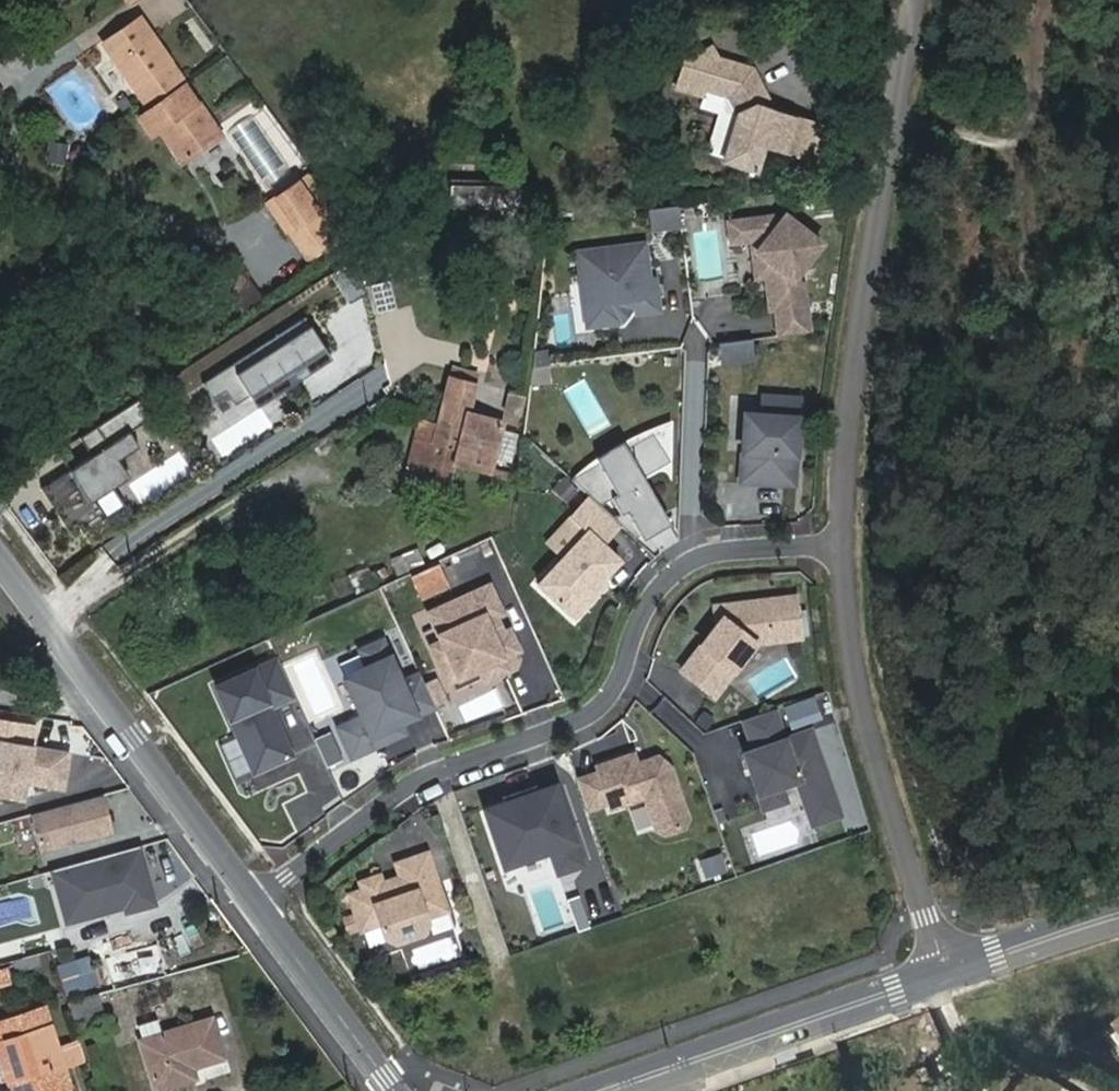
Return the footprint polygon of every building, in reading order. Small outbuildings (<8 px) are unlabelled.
[(127,8),(138,0),(121,0),(127,8)] [(159,131),(183,165),(218,141),(138,22),(102,46),(149,115),(138,122),(149,139),(159,131)] [(682,52),(671,90),(697,98),(699,92),(723,100),(729,117),(716,164),(748,173),(756,148),(786,156),(797,122),(750,108),(741,92),(747,72),(712,62),(706,50),(695,56),(682,52)] [(824,130),(797,122),(786,156),(815,165),(824,130)] [(257,125),(240,136),(253,158),(270,147),(257,125)] [(309,175),(269,203),(306,263),(348,234),(309,175)] [(531,231),(532,185),(457,183),(455,229),(531,231)] [(682,209),(655,212),(658,234),(685,231),(682,209)] [(773,221),(729,227),(731,246),(752,244),(755,244),(761,249),(757,255),(774,268),(766,278),(766,280),(768,296),(774,301),(781,300),(782,309),(775,310),(778,339),(808,335),(803,290),(793,282),(821,247),(786,219),(780,227),(773,221)] [(752,244),(757,281),(766,280),(766,278),(774,268),(757,255),(761,249),(755,244),(752,244)] [(643,246),(582,253),(586,286),(594,285),(595,300),(589,308),(590,319),(599,327),(624,324),(623,318),(629,310),(633,310),(634,316),(657,314),(653,281),(647,282),(643,246)] [(768,296),(770,310),(775,310),(782,309),(781,300),(774,301),(768,296)] [(330,358),(308,325),(234,372),(228,364),(200,382),(210,397),(222,389),(232,404),(246,395),(255,407),(330,358)] [(744,343),(720,345),(722,363),(746,360),(744,343)] [(430,457),(455,464),(468,413),(478,376),(454,370),(438,427),(430,457)] [(585,378),(564,389),(590,436),(610,424),(585,378)] [(746,419),(744,484),(795,486),(799,402),(764,401),(763,420),(746,419)] [(505,423),(468,413),(455,464),(492,473),(505,423)] [(93,420),(76,431),(87,449),(37,482),(65,524),(74,518),(79,526),(103,510),(91,493),(126,471),(114,453),(135,440),(125,425),(105,438),(93,420)] [(449,484),(455,464),(430,457),(438,427),(419,424),(407,472),(449,484)] [(665,462),(648,432),(596,461),(641,540),(667,525),(640,476),(665,462)] [(129,486),(144,507),(193,471),(177,450),(129,486)] [(573,503),(583,490),(565,477),(556,490),(573,503)] [(620,525),(588,495),(569,514),(585,529),(534,582),(570,616),(591,594),(586,591),(597,580),(616,560),(601,545),(620,525)] [(400,573),(427,562),(420,547),(393,558),(400,573)] [(591,594),(602,584),(597,580),(586,591),(591,594)] [(487,582),(427,608),(439,637),(428,642),(444,678),(476,663),(479,671),(487,674),(499,669),(502,661),(499,654),(515,647),(506,627),(500,630),(492,612),(499,609),(487,582)] [(718,627),(681,672),(713,698),(756,647),(801,641),(796,600),(722,609),(723,621),(718,627)] [(379,637),(359,645),(366,662),(342,672),(359,712),(336,722),(348,750),(384,734),(382,730),(397,723),(395,718),(431,702),(417,670),(397,678),(379,637)] [(249,768),(287,752),(269,711),(262,714),(259,706),(291,692),(273,653),(211,679),(249,768)] [(746,678),(758,699),(796,678),(784,657),(746,678)] [(790,720),(813,715),(809,698),(786,703),(790,720)] [(773,709),(742,719),(753,750),(743,753),(756,793),(778,786),(795,780),(810,825),(837,816),(809,731),(783,740),(773,709)] [(384,734),(398,728),(397,723),(382,730),(384,734)] [(335,729),(318,736),(331,767),(347,760),(335,729)] [(0,736),(0,791),(16,794),(19,777),(56,783),(62,747),(0,736)] [(665,768),(653,756),(632,764),(628,754),(591,766),(593,771),(603,803),(605,809),(639,797),(649,830),(659,835),(677,829),(682,819),(665,768)] [(593,771),(572,779),(582,810),(603,803),(593,771)] [(479,804),(498,861),(544,846),(551,870),(576,862),(550,783),(535,788),(533,783),(498,794),(499,798),(479,804)] [(756,793),(761,808),(783,801),(778,786),(756,793)] [(107,795),(33,814),(43,851),(117,833),(107,795)] [(441,907),(422,847),(390,858),(395,873),(377,879),(374,869),(354,876),(356,884),(342,888),(354,925),(373,919),(378,932),(389,937),(416,928),(421,918),(420,913),(441,907)] [(147,848),(57,871),(71,927),(161,904),(147,848)] [(719,852),(696,859),(701,878),(725,871),(719,852)] [(113,963),(118,980),(148,971),(143,955),(113,963)] [(10,983),(5,966),(0,968),(0,986),(10,983)] [(67,1008),(95,999),(88,975),(59,984),(67,1008)] [(0,1024),(0,1068),(7,1090),(43,1090),(62,1085),(56,1068),(51,1050),(38,1012),(0,1024)] [(138,1042),(152,1090),(155,1090),(190,1080),(187,1069),(218,1060),(206,1021),(138,1042)] [(75,1043),(51,1050),(56,1068),(68,1065),(67,1060),(80,1057),(75,1043)]
